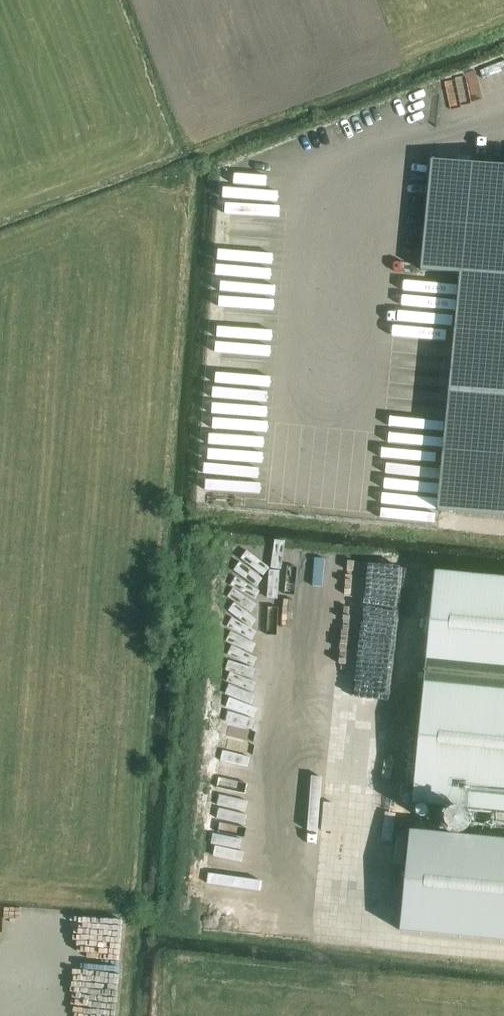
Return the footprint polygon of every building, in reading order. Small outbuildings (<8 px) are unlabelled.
[(421,271),(460,275),(438,512),(503,518),(503,168),(432,161),(421,271)] [(238,197),(284,204),(285,192),(240,186),(238,197)] [(436,572),(413,804),(503,813),(503,578),(436,572)] [(411,831),(401,932),(503,942),(503,840),(411,831)]
